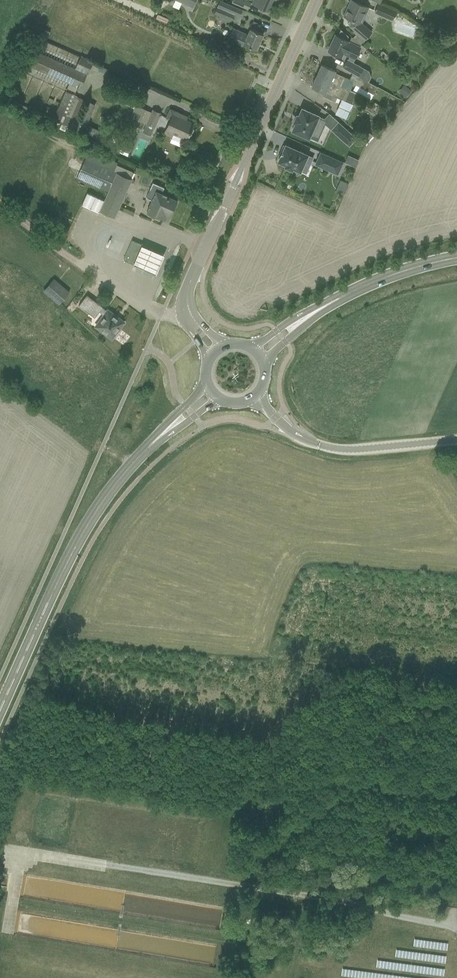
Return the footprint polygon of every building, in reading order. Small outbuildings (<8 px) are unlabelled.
[(248,8),(250,3),(244,0),(233,0),(232,2),(248,8)] [(253,3),(267,10),(272,0),(254,0),(253,3)] [(348,7),(344,16),(351,19),(348,24),(350,25),(350,26),(355,30),(354,32),(356,34),(364,41),(372,32),(362,24),(369,8),(362,5),(353,0),(350,8),(348,7)] [(214,13),(232,21),(235,14),(240,16),(242,10),(220,1),(214,13)] [(375,12),(393,20),(397,13),(378,5),(375,12)] [(244,44),(257,49),(263,34),(250,28),(247,35),(233,29),(228,40),(242,47),(244,44)] [(450,48),(456,39),(456,31),(454,28),(443,43),(450,48)] [(335,34),(328,51),(337,55),(342,57),(343,54),(355,59),(361,46),(360,46),(349,41),(347,40),(348,36),(342,30),(339,36),(335,34)] [(32,50),(23,71),(33,75),(37,68),(69,83),(53,119),(62,123),(59,130),(65,133),(68,126),(73,128),(75,123),(84,127),(94,104),(85,100),(77,97),(69,116),(66,115),(78,86),(80,87),(86,73),(88,74),(91,67),(97,70),(100,64),(94,61),(81,56),(75,69),(32,50)] [(355,74),(368,81),(371,77),(370,73),(369,71),(347,59),(343,67),(355,74)] [(322,65),(317,75),(326,78),(342,85),(350,90),(353,84),(374,95),(378,87),(368,81),(355,74),(351,81),(334,73),(335,71),(331,69),(322,65)] [(317,75),(312,86),(319,90),(321,91),(325,92),(323,96),(335,101),(337,97),(342,100),(352,105),(352,104),(358,93),(353,91),(350,90),(317,75)] [(398,91),(405,97),(411,91),(404,85),(398,91)] [(296,122),(292,130),(309,137),(311,132),(319,135),(323,126),(324,126),(326,120),(318,117),(318,115),(302,108),(299,116),(297,115),(296,117),(295,120),(294,120),(294,122),(296,122)] [(146,123),(142,131),(150,135),(154,127),(160,113),(152,109),(151,112),(146,123)] [(178,135),(187,139),(194,123),(180,117),(181,114),(170,109),(166,118),(170,120),(164,131),(171,135),(172,132),(178,135)] [(356,137),(338,121),(331,129),(349,145),(356,137)] [(278,157),(276,162),(284,165),(283,167),(292,171),(293,169),(301,172),(301,171),(304,164),(309,167),(313,157),(309,155),(309,154),(285,143),(284,145),(283,144),(277,157),(278,157)] [(89,149),(77,176),(109,191),(104,201),(103,203),(118,210),(119,208),(120,206),(124,197),(135,173),(116,165),(118,161),(89,149)] [(321,153),(316,164),(337,174),(342,162),(321,153)] [(154,216),(164,220),(169,209),(173,211),(174,208),(177,201),(161,193),(164,187),(153,182),(146,198),(152,200),(147,212),(154,216)] [(123,260),(134,264),(143,245),(132,241),(123,260)] [(165,259),(142,250),(134,269),(157,279),(165,259)] [(44,291),(59,304),(69,292),(54,279),(44,291)] [(95,325),(112,338),(114,336),(115,337),(119,331),(118,330),(124,322),(108,310),(107,311),(102,308),(103,307),(87,295),(78,305),(95,318),(100,311),(103,314),(95,325)]
